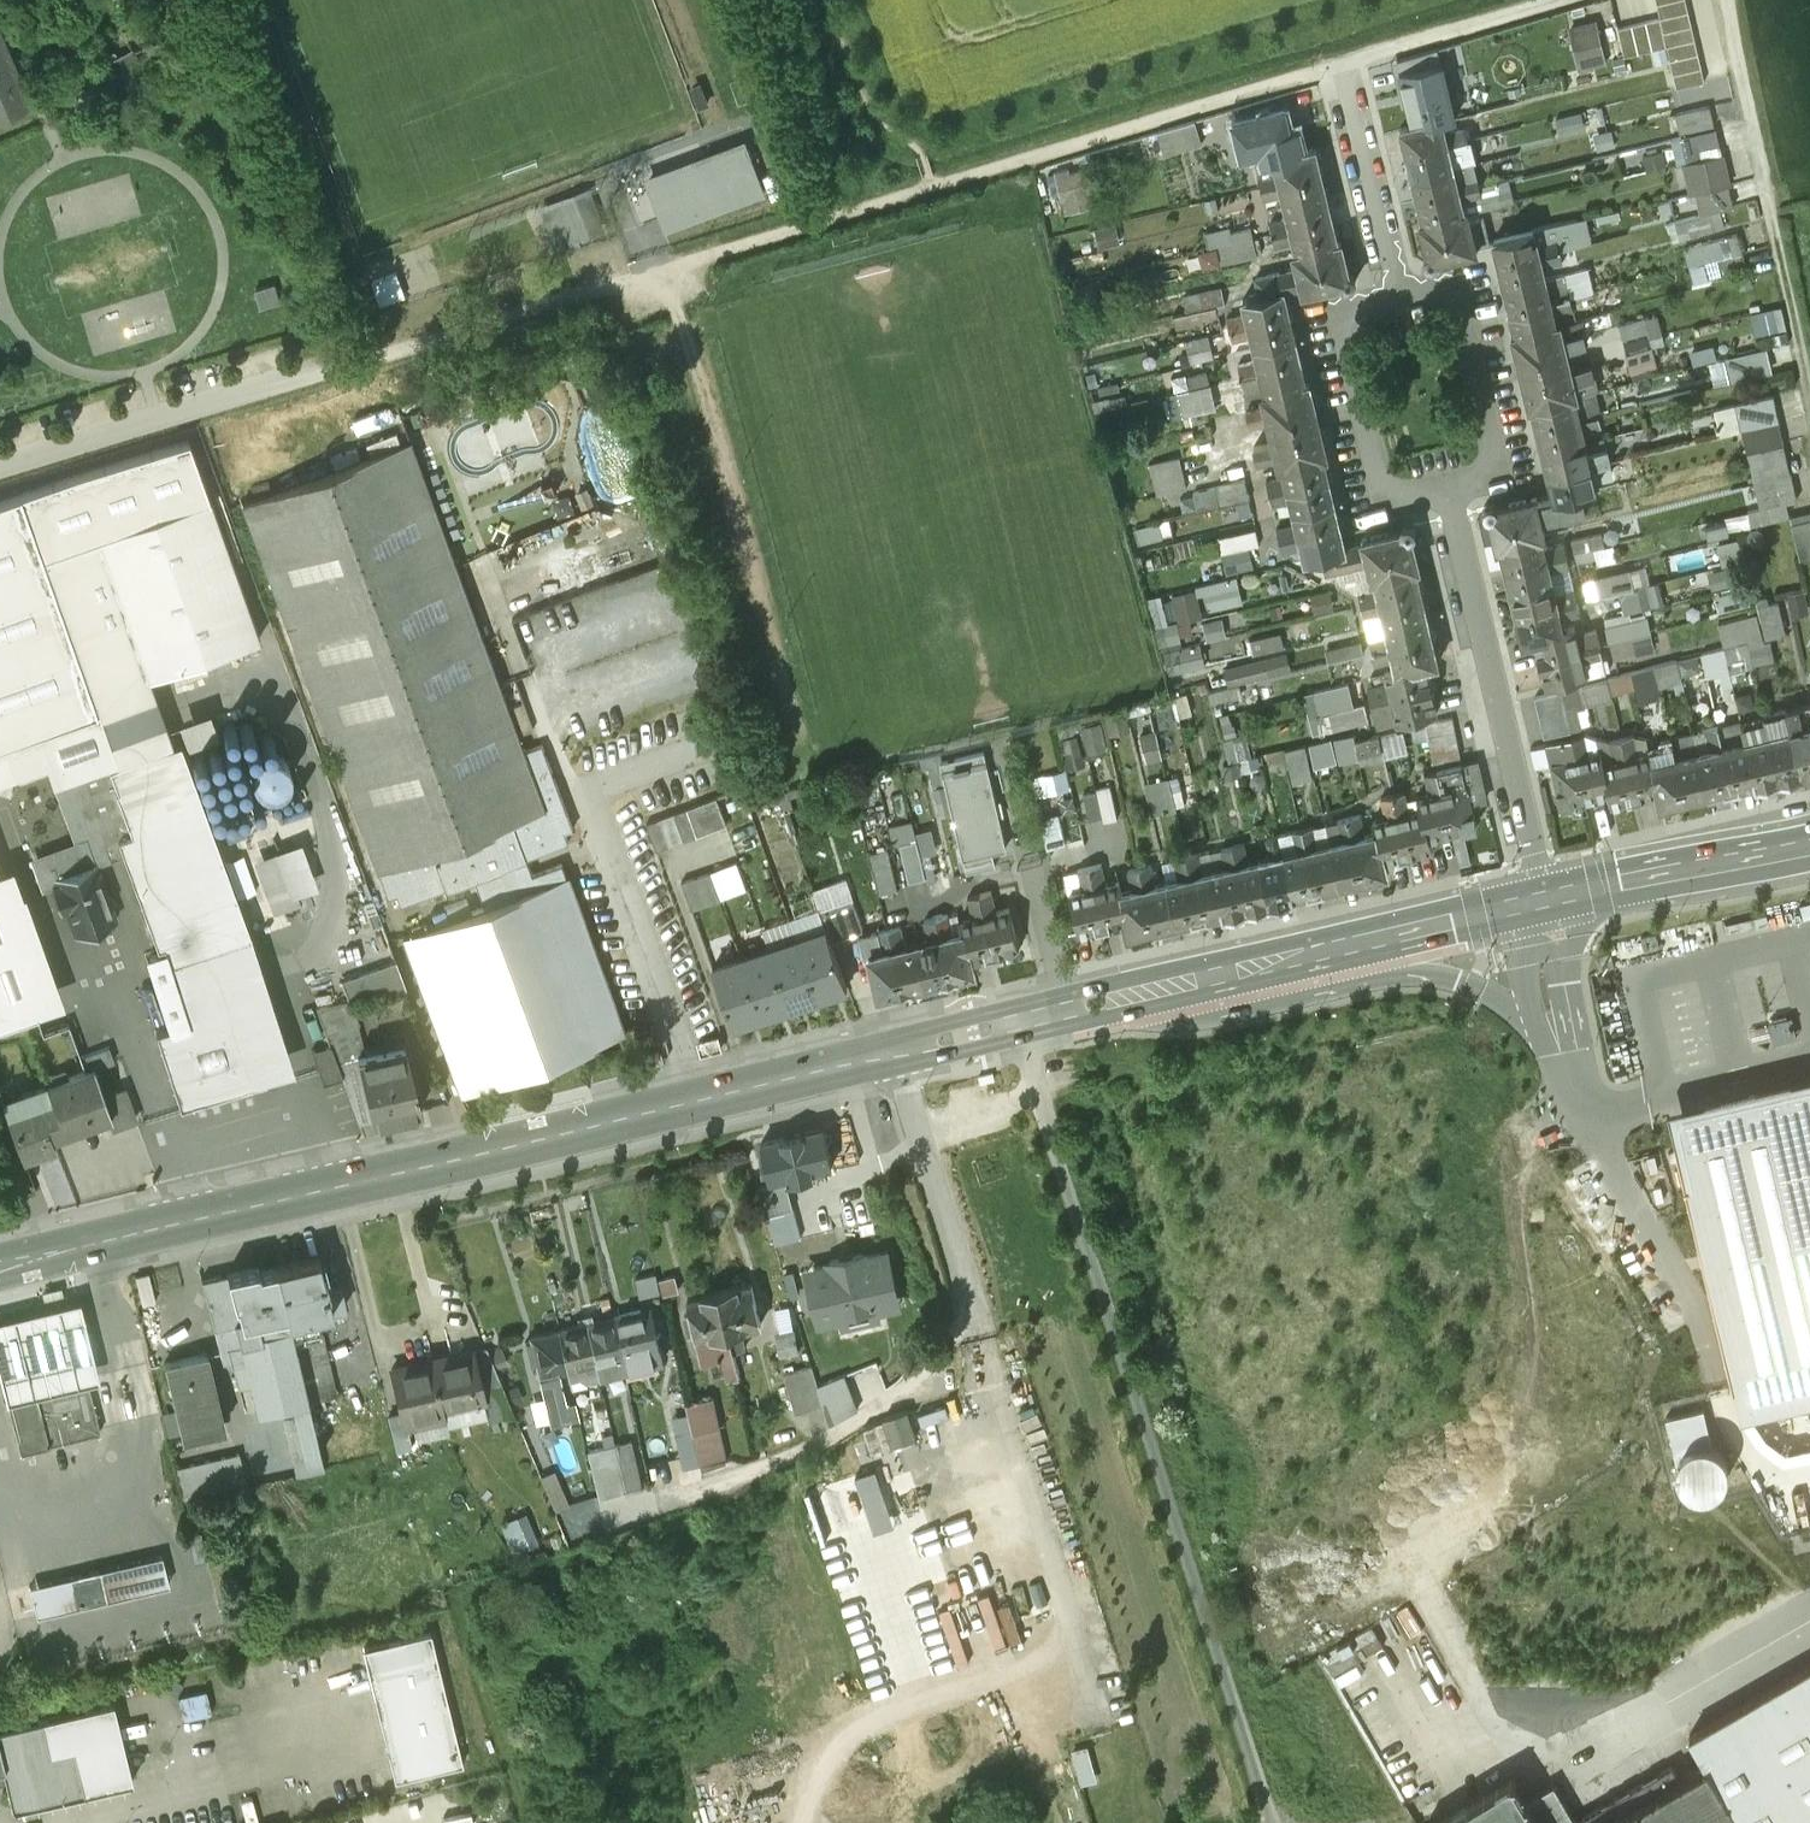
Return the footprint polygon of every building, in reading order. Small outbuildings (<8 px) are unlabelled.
[(1661,16),(1617,26),(1624,55),(1668,45),(1677,87),(1705,80),(1687,0),(1657,0),(1661,16)] [(1597,19),(1570,25),(1580,68),(1607,61),(1597,19)] [(1617,26),(1605,29),(1611,57),(1624,55),(1617,26)] [(0,30),(0,106),(28,94),(0,30)] [(1438,47),(1398,59),(1401,72),(1441,62),(1438,47)] [(1441,62),(1401,72),(1407,99),(1448,89),(1441,62)] [(1628,81),(1610,86),(1615,101),(1632,96),(1628,81)] [(1448,89),(1407,99),(1409,107),(1410,107),(1414,122),(1414,123),(1443,117),(1443,118),(1454,115),(1451,102),(1470,97),(1467,85),(1448,89)] [(1681,136),(1716,127),(1711,104),(1668,114),(1673,134),(1680,132),(1681,136)] [(1234,122),(1242,154),(1261,149),(1265,161),(1276,158),(1276,157),(1304,150),(1304,148),(1298,126),(1290,128),(1285,108),(1234,122)] [(1572,114),(1556,117),(1559,133),(1575,130),(1572,114)] [(1443,117),(1414,123),(1414,122),(1401,125),(1405,139),(1407,147),(1407,150),(1449,141),(1446,129),(1443,118),(1443,117)] [(1196,120),(1159,131),(1166,153),(1203,142),(1196,120)] [(1465,124),(1446,129),(1449,141),(1467,136),(1465,124)] [(1683,163),(1723,153),(1716,127),(1681,136),(1672,138),(1678,164),(1683,163)] [(1612,129),(1594,133),(1598,150),(1616,145),(1612,129)] [(1467,136),(1449,141),(1451,152),(1470,148),(1467,136)] [(1449,141),(1407,150),(1409,158),(1410,158),(1413,173),(1454,164),(1451,152),(1449,141)] [(696,163),(649,180),(654,195),(656,195),(663,212),(661,213),(667,228),(713,210),(713,209),(723,205),(723,207),(765,191),(759,176),(758,177),(751,159),(753,158),(747,144),(705,159),(708,165),(698,169),(696,163)] [(1304,150),(1276,157),(1276,158),(1279,169),(1282,180),(1322,170),(1316,145),(1304,148),(1304,150)] [(1643,155),(1647,170),(1667,165),(1663,150),(1643,155)] [(1723,153),(1683,163),(1690,194),(1696,193),(1730,184),(1733,184),(1725,153),(1723,153)] [(1454,164),(1413,173),(1417,188),(1416,189),(1418,196),(1460,187),(1457,175),(1454,164)] [(1095,166),(1070,172),(1069,168),(1057,171),(1066,210),(1097,203),(1094,192),(1101,188),(1095,166)] [(1279,169),(1260,174),(1262,185),(1282,180),(1279,169)] [(1322,170),(1282,180),(1285,192),(1288,203),(1328,193),(1322,170)] [(1475,171),(1457,175),(1460,187),(1478,182),(1475,171)] [(1282,180),(1262,185),(1265,197),(1285,192),(1282,180)] [(1478,182),(1460,187),(1462,198),(1481,194),(1478,182)] [(1730,184),(1696,193),(1702,214),(1721,208),(1735,205),(1730,184)] [(1460,187),(1418,196),(1420,205),(1421,205),(1425,219),(1425,220),(1465,211),(1465,209),(1462,198),(1460,187)] [(609,230),(593,189),(542,209),(557,248),(585,247),(582,240),(609,230)] [(1328,193),(1288,203),(1290,216),(1293,227),(1334,217),(1328,193)] [(1702,214),(1668,223),(1673,241),(1726,227),(1721,208),(1702,214)] [(1465,211),(1425,220),(1425,219),(1421,220),(1429,250),(1427,252),(1426,254),(1426,257),(1427,261),(1432,264),(1436,263),(1439,260),(1440,257),(1453,253),(1453,255),(1477,249),(1476,244),(1470,218),(1468,209),(1465,209),(1465,211)] [(1619,209),(1598,215),(1600,222),(1621,216),(1619,209)] [(1484,215),(1470,218),(1476,244),(1490,240),(1484,215)] [(1290,216),(1271,220),(1274,231),(1293,227),(1290,216)] [(1334,217),(1293,227),(1296,238),(1299,249),(1299,251),(1340,241),(1339,240),(1334,217)] [(1588,217),(1535,228),(1541,253),(1560,248),(1593,240),(1588,217)] [(1293,227),(1274,231),(1277,243),(1296,238),(1293,227)] [(1535,228),(1493,237),(1494,239),(1495,239),(1499,254),(1497,254),(1499,262),(1541,253),(1535,228)] [(1738,232),(1685,248),(1689,266),(1715,259),(1743,251),(1738,232)] [(1254,236),(1221,244),(1225,260),(1257,252),(1254,236)] [(1340,241),(1299,251),(1299,249),(1295,250),(1299,265),(1303,285),(1302,285),(1304,290),(1331,284),(1330,283),(1342,280),(1346,283),(1350,284),(1354,281),(1356,277),(1355,273),(1353,271),(1349,270),(1342,239),(1339,240),(1340,241)] [(1560,248),(1541,253),(1544,264),(1563,260),(1560,248)] [(1743,251),(1715,259),(1722,273),(1747,266),(1743,251)] [(1541,253),(1499,262),(1501,269),(1502,269),(1506,285),(1546,275),(1544,264),(1541,253)] [(1299,265),(1288,268),(1294,287),(1302,285),(1303,285),(1299,265)] [(1280,270),(1256,276),(1261,293),(1283,287),(1280,270)] [(1546,275),(1506,285),(1510,300),(1509,300),(1511,308),(1552,297),(1571,293),(1567,277),(1548,282),(1546,275)] [(1751,278),(1738,281),(1740,290),(1753,287),(1751,278)] [(1179,309),(1181,319),(1224,313),(1221,285),(1190,289),(1192,307),(1179,309)] [(1261,293),(1244,297),(1247,310),(1250,321),(1291,311),(1289,303),(1288,304),(1285,289),(1286,289),(1285,287),(1283,287),(1261,293)] [(1571,293),(1552,297),(1555,309),(1574,305),(1571,293)] [(1552,297),(1511,308),(1513,316),(1514,316),(1517,331),(1514,332),(1514,333),(1557,322),(1555,309),(1552,297)] [(1781,307),(1751,314),(1756,336),(1786,328),(1781,307)] [(1247,310),(1228,315),(1230,326),(1250,321),(1247,310)] [(1291,311),(1250,321),(1253,334),(1256,346),(1296,336),(1292,320),(1293,319),(1291,311)] [(1250,321),(1230,326),(1233,339),(1253,334),(1250,321)] [(1557,322),(1514,333),(1520,358),(1567,347),(1564,334),(1561,321),(1557,322)] [(1583,329),(1564,334),(1567,347),(1586,342),(1583,329)] [(1649,330),(1624,337),(1634,375),(1658,369),(1649,330)] [(1296,336),(1256,346),(1259,358),(1262,370),(1303,360),(1301,351),(1300,351),(1296,336)] [(1714,345),(1690,351),(1694,365),(1717,359),(1714,345)] [(1567,347),(1520,358),(1531,402),(1574,392),(1575,393),(1578,392),(1575,379),(1573,368),(1567,347)] [(1767,348),(1725,358),(1731,382),(1773,372),(1767,348)] [(1259,358),(1240,363),(1242,374),(1262,370),(1259,358)] [(1303,360),(1262,370),(1265,380),(1268,391),(1268,393),(1311,383),(1311,381),(1307,382),(1304,367),(1305,367),(1303,360)] [(1592,363),(1573,368),(1575,379),(1594,374),(1592,363)] [(1262,370),(1242,374),(1245,385),(1265,380),(1262,370)] [(1674,371),(1637,382),(1642,401),(1680,390),(1674,371)] [(1210,382),(1179,390),(1185,413),(1215,406),(1210,382)] [(1311,383),(1268,393),(1268,391),(1264,392),(1267,404),(1270,417),(1317,406),(1311,383)] [(1574,392),(1531,402),(1531,404),(1535,403),(1539,417),(1537,417),(1539,425),(1580,415),(1577,404),(1575,393),(1574,392)] [(1774,394),(1737,403),(1743,428),(1780,419),(1774,394)] [(1596,400),(1577,404),(1580,415),(1599,411),(1596,400)] [(1267,404),(1248,409),(1251,421),(1270,417),(1267,404)] [(1317,406),(1270,417),(1275,439),(1278,451),(1281,464),(1285,463),(1285,462),(1328,451),(1317,406)] [(1599,411),(1580,415),(1583,428),(1602,423),(1599,411)] [(1580,415),(1539,425),(1541,433),(1543,433),(1546,448),(1586,439),(1583,428),(1580,415)] [(1780,419),(1743,428),(1749,450),(1785,442),(1780,419)] [(1275,439),(1256,444),(1259,456),(1278,451),(1275,439)] [(1586,439),(1546,448),(1550,464),(1548,465),(1550,473),(1592,462),(1587,444),(1586,439)] [(1606,439),(1587,444),(1592,462),(1611,457),(1606,439)] [(187,440),(77,475),(149,676),(149,677),(259,637),(187,440)] [(413,442),(244,504),(388,896),(389,895),(389,894),(396,891),(400,903),(402,903),(401,901),(445,885),(529,854),(569,840),(569,841),(570,840),(566,828),(574,825),(544,743),(526,749),(484,634),(413,442)] [(1785,442),(1749,450),(1754,481),(1792,472),(1785,442)] [(1328,451),(1285,462),(1285,463),(1288,474),(1290,485),(1331,476),(1326,453),(1329,453),(1328,451)] [(1181,455),(1153,462),(1160,492),(1188,485),(1181,455)] [(1611,457),(1592,462),(1594,473),(1613,469),(1611,457)] [(1592,462),(1550,473),(1552,480),(1553,480),(1557,494),(1555,495),(1556,497),(1558,497),(1581,491),(1598,487),(1594,473),(1592,462)] [(1792,472),(1754,481),(1761,506),(1788,500),(1798,498),(1792,472)] [(1288,474),(1269,479),(1271,490),(1290,485),(1288,474)] [(149,676),(77,475),(19,492),(111,745),(117,763),(172,743),(149,677),(149,676)] [(1250,510),(1257,509),(1251,476),(1182,488),(1186,507),(1248,497),(1250,510)] [(1331,476),(1290,485),(1293,498),(1296,508),(1336,498),(1332,485),(1334,484),(1331,476)] [(1290,485),(1271,490),(1274,502),(1293,498),(1290,485)] [(1581,491),(1558,497),(1561,514),(1585,509),(1581,491)] [(47,763),(54,777),(101,758),(99,750),(111,745),(19,492),(0,499),(0,780),(47,763)] [(1538,494),(1511,500),(1512,501),(1499,504),(1498,502),(1495,501),(1492,501),(1489,501),(1485,507),(1486,511),(1489,513),(1492,515),(1500,544),(1503,543),(1502,542),(1543,532),(1543,533),(1547,532),(1544,518),(1539,499),(1538,494)] [(1550,496),(1539,499),(1544,518),(1555,516),(1550,496)] [(1336,498),(1296,508),(1298,520),(1301,531),(1342,520),(1341,513),(1339,513),(1336,498)] [(1761,506),(1750,509),(1754,523),(1791,515),(1788,500),(1761,506)] [(1791,516),(1802,557),(1809,555),(1809,512),(1791,516)] [(1139,524),(1141,538),(1173,532),(1170,518),(1139,524)] [(1298,520),(1280,524),(1282,535),(1301,531),(1298,520)] [(1342,520),(1301,531),(1304,542),(1307,556),(1324,552),(1347,546),(1343,529),(1344,528),(1342,520)] [(1404,523),(1402,528),(1390,531),(1390,529),(1363,536),(1364,540),(1365,540),(1370,559),(1373,575),(1377,574),(1377,573),(1417,563),(1417,564),(1421,563),(1414,534),(1415,533),(1415,532),(1416,531),(1416,530),(1417,529),(1417,527),(1417,526),(1417,524),(1413,521),(1408,521),(1404,523)] [(1260,525),(1224,534),(1228,548),(1263,539),(1260,525)] [(1301,531),(1282,535),(1285,547),(1304,542),(1301,531)] [(1543,532),(1502,542),(1503,543),(1506,557),(1505,557),(1507,566),(1549,556),(1546,544),(1543,533),(1543,532)] [(1605,533),(1576,540),(1578,549),(1596,545),(1607,542),(1605,533)] [(1741,534),(1706,545),(1713,565),(1748,554),(1741,534)] [(1565,539),(1546,544),(1549,556),(1568,551),(1565,539)] [(1364,540),(1353,542),(1358,562),(1370,559),(1365,540),(1364,540)] [(1596,545),(1578,549),(1580,558),(1598,554),(1596,545)] [(1347,546),(1324,552),(1328,569),(1351,564),(1347,546)] [(1568,551),(1549,556),(1552,568),(1571,563),(1568,551)] [(1549,556),(1507,566),(1509,573),(1510,573),(1514,589),(1555,580),(1552,568),(1549,556)] [(1417,563),(1377,573),(1377,574),(1380,584),(1382,596),(1422,586),(1417,564),(1417,563)] [(1632,568),(1597,576),(1601,594),(1636,586),(1632,568)] [(1155,596),(1173,670),(1210,660),(1205,639),(1232,633),(1227,613),(1204,619),(1209,638),(1186,643),(1181,620),(1207,613),(1206,608),(1248,597),(1242,574),(1155,596)] [(1555,580),(1514,589),(1518,605),(1517,606),(1519,613),(1561,604),(1558,592),(1555,580)] [(1380,584),(1361,588),(1363,600),(1382,596),(1380,584)] [(1329,585),(1315,589),(1317,599),(1331,596),(1329,585)] [(1422,586),(1382,596),(1385,607),(1388,620),(1428,610),(1424,594),(1422,586)] [(1577,587),(1558,592),(1561,604),(1580,599),(1577,587)] [(1760,609),(1757,593),(1720,599),(1722,615),(1760,609)] [(1382,596),(1363,600),(1366,611),(1385,607),(1382,596)] [(1580,599),(1561,604),(1564,615),(1583,611),(1580,599)] [(1561,604),(1519,613),(1521,622),(1526,640),(1538,637),(1538,634),(1567,628),(1566,626),(1564,615),(1561,604)] [(1428,610),(1388,620),(1391,632),(1393,643),(1434,633),(1432,626),(1431,626),(1428,610)] [(1760,611),(1721,621),(1727,645),(1766,635),(1760,611)] [(1567,628),(1538,634),(1538,637),(1541,650),(1540,650),(1542,658),(1583,648),(1581,636),(1577,623),(1566,626),(1567,628)] [(1282,630),(1252,638),(1255,652),(1286,644),(1282,630)] [(1391,632),(1372,636),(1374,648),(1393,643),(1391,632)] [(1599,632),(1581,636),(1583,648),(1602,643),(1599,632)] [(1434,633),(1393,643),(1396,655),(1398,665),(1399,667),(1427,660),(1428,662),(1440,659),(1434,633)] [(1361,639),(1326,648),(1329,660),(1364,651),(1361,639)] [(1393,643),(1374,648),(1377,659),(1396,655),(1393,643)] [(1602,643),(1583,648),(1586,659),(1605,655),(1602,643)] [(1727,645),(1704,651),(1716,703),(1727,700),(1720,670),(1732,667),(1727,645)] [(1583,648),(1542,658),(1544,666),(1545,665),(1549,682),(1589,672),(1586,659),(1583,648)] [(1287,651),(1224,667),(1228,683),(1291,667),(1287,651)] [(1427,660),(1399,667),(1398,665),(1386,668),(1388,678),(1370,683),(1373,698),(1434,684),(1432,675),(1431,675),(1428,662),(1427,660)] [(1350,680),(1304,692),(1311,715),(1355,703),(1350,680)] [(1207,682),(1198,684),(1200,692),(1209,689),(1207,682)] [(1241,682),(1210,689),(1213,701),(1230,698),(1244,697),(1241,682)] [(1434,684),(1373,698),(1380,721),(1399,716),(1399,717),(1439,708),(1435,691),(1434,684)] [(1564,688),(1537,695),(1546,730),(1546,733),(1573,727),(1564,688)] [(1647,722),(1666,722),(1666,695),(1647,695),(1647,722)] [(1355,703),(1311,715),(1314,732),(1369,718),(1365,700),(1355,703)] [(1801,705),(1790,708),(1795,727),(1806,724),(1801,705)] [(1126,706),(1105,712),(1111,734),(1131,729),(1126,706)] [(216,708),(184,716),(190,741),(222,733),(216,708)] [(1790,708),(1778,711),(1783,730),(1795,727),(1790,708)] [(1229,711),(1220,714),(1227,737),(1223,738),(1230,761),(1241,758),(1253,754),(1246,731),(1239,733),(1235,722),(1233,723),(1229,711)] [(1454,715),(1426,720),(1426,723),(1430,736),(1435,758),(1462,752),(1454,715)] [(1757,715),(1744,718),(1749,738),(1762,735),(1757,715)] [(1101,721),(1083,725),(1089,753),(1108,749),(1101,721)] [(1733,721),(1721,724),(1726,744),(1738,741),(1733,721)] [(1426,723),(1413,727),(1416,740),(1430,736),(1426,723)] [(1806,724),(1795,727),(1806,770),(1809,769),(1809,723),(1806,724)] [(1726,744),(1721,724),(1710,726),(1715,746),(1726,744)] [(1783,730),(1773,732),(1784,775),(1806,770),(1795,727),(1783,730)] [(1405,728),(1380,732),(1384,755),(1409,750),(1405,728)] [(1156,729),(1140,733),(1147,760),(1163,756),(1156,729)] [(1586,731),(1575,734),(1579,753),(1591,751),(1586,731)] [(1354,732),(1335,737),(1340,760),(1359,755),(1355,737),(1354,732)] [(1380,732),(1355,737),(1359,755),(1361,763),(1384,757),(1384,755),(1380,732)] [(1636,732),(1624,735),(1629,754),(1640,752),(1636,732)] [(1685,732),(1674,735),(1679,755),(1690,752),(1685,732)] [(1762,735),(1749,738),(1759,778),(1757,779),(1758,781),(1784,775),(1773,732),(1762,735)] [(1078,733),(1063,737),(1071,767),(1086,763),(1078,733)] [(1575,734),(1564,736),(1568,756),(1579,753),(1575,734)] [(1629,754),(1624,735),(1613,738),(1617,757),(1629,754)] [(1674,735),(1663,738),(1667,758),(1679,755),(1674,735)] [(1332,736),(1310,742),(1316,764),(1338,758),(1332,736)] [(1738,741),(1726,744),(1736,785),(1743,783),(1743,782),(1757,779),(1759,778),(1749,738),(1738,741)] [(172,743),(109,766),(117,788),(115,789),(131,832),(118,837),(158,945),(163,943),(171,963),(251,935),(180,741),(172,743)] [(1306,743),(1285,748),(1294,782),(1314,777),(1306,743)] [(289,771),(290,764),(289,756),(285,750),(278,746),(271,744),(263,745),(257,749),(252,756),(251,763),(252,771),(257,777),(263,781),(271,783),(278,782),(285,778),(289,771)] [(1715,746),(1702,749),(1712,790),(1727,786),(1728,787),(1736,785),(1726,744),(1715,746)] [(101,758),(54,777),(79,844),(32,863),(41,883),(56,878),(55,875),(95,861),(108,856),(103,844),(118,837),(118,836),(131,832),(115,789),(117,788),(109,766),(117,763),(111,745),(99,750),(101,758)] [(985,747),(944,757),(967,854),(996,847),(1009,844),(985,747)] [(1282,748),(1264,753),(1271,777),(1289,771),(1282,748)] [(1591,751),(1579,753),(1589,795),(1597,793),(1596,792),(1611,789),(1612,788),(1606,760),(1607,760),(1604,748),(1591,751)] [(1640,752),(1629,754),(1639,795),(1647,793),(1660,789),(1662,789),(1655,761),(1657,760),(1654,748),(1640,752)] [(1690,752),(1679,755),(1689,796),(1697,794),(1697,793),(1712,790),(1702,749),(1690,752)] [(1568,756),(1555,759),(1561,786),(1564,800),(1578,797),(1577,796),(1581,795),(1581,796),(1589,795),(1579,753),(1568,756)] [(1241,758),(1243,770),(1262,767),(1259,754),(1241,758)] [(1607,760),(1606,760),(1612,788),(1611,789),(1614,801),(1628,798),(1627,797),(1631,796),(1631,797),(1639,795),(1629,754),(1617,757),(1607,760)] [(1657,760),(1655,761),(1662,789),(1660,789),(1663,801),(1677,798),(1677,797),(1681,796),(1681,798),(1689,796),(1679,755),(1667,758),(1657,760)] [(1480,758),(1440,767),(1444,786),(1445,786),(1454,827),(1479,821),(1476,808),(1475,808),(1474,800),(1488,797),(1480,758)] [(1239,760),(1223,764),(1226,777),(1242,773),(1239,760)] [(1440,767),(1429,770),(1433,789),(1444,786),(1440,767)] [(1067,768),(1032,776),(1037,795),(1072,788),(1067,768)] [(1169,776),(1145,782),(1153,813),(1177,807),(1169,776)] [(1112,782),(1099,786),(1107,818),(1120,815),(1112,782)] [(1098,786),(1085,789),(1092,816),(1105,813),(1098,786)] [(1433,789),(1420,792),(1423,804),(1424,804),(1431,833),(1432,833),(1454,827),(1445,786),(1444,786),(1433,789)] [(1411,807),(1407,787),(1396,790),(1400,809),(1411,807)] [(1396,790),(1384,792),(1389,812),(1400,809),(1396,790)] [(717,793),(687,805),(697,832),(727,821),(717,793)] [(1411,807),(1400,809),(1410,850),(1435,844),(1432,833),(1431,833),(1424,804),(1423,804),(1411,807)] [(687,805),(646,821),(657,848),(697,832),(687,805)] [(1389,812),(1375,816),(1377,827),(1379,826),(1386,856),(1387,855),(1410,850),(1400,809),(1389,812)] [(1367,829),(1362,810),(1352,812),(1356,832),(1367,829)] [(1060,811),(1041,817),(1050,846),(1068,841),(1060,811)] [(1352,812),(1340,815),(1345,835),(1356,832),(1352,812)] [(895,840),(903,839),(911,877),(927,873),(915,817),(891,822),(895,840)] [(1317,821),(1305,824),(1310,843),(1321,840),(1317,821)] [(1305,824),(1294,826),(1298,846),(1310,843),(1305,824)] [(1294,826),(1281,829),(1286,849),(1296,889),(1311,885),(1312,886),(1320,885),(1310,843),(1298,846),(1294,826)] [(1367,829),(1356,832),(1366,873),(1390,867),(1387,855),(1386,856),(1379,826),(1377,827),(1367,829)] [(1281,829),(1269,832),(1274,852),(1286,849),(1281,829)] [(1345,835),(1333,837),(1343,879),(1366,873),(1356,832),(1345,835)] [(1321,840),(1310,843),(1320,885),(1343,879),(1333,837),(1321,840)] [(1246,838),(1235,841),(1240,860),(1251,857),(1246,838)] [(300,902),(297,892),(318,884),(301,840),(254,858),(274,912),(300,902)] [(1235,841),(1223,843),(1228,863),(1240,860),(1235,841)] [(871,849),(883,891),(903,885),(891,844),(871,849)] [(996,847),(967,854),(970,868),(999,861),(996,847)] [(1201,849),(1189,852),(1193,871),(1205,868),(1201,849)] [(1296,889),(1286,849),(1274,852),(1263,854),(1273,898),(1297,893),(1296,889)] [(1189,852),(1178,855),(1182,874),(1193,871),(1189,852)] [(629,1028),(571,873),(568,874),(563,861),(535,872),(529,854),(445,885),(447,889),(475,879),(485,904),(472,908),(472,909),(402,935),(460,1091),(629,1028)] [(1251,857),(1240,860),(1250,904),(1273,898),(1263,854),(1251,857)] [(737,858),(711,867),(721,893),(747,883),(737,858)] [(1104,860),(1092,863),(1097,882),(1109,879),(1104,860)] [(1228,863),(1217,865),(1227,906),(1228,909),(1250,904),(1240,860),(1228,863)] [(95,861),(55,875),(56,878),(59,884),(56,885),(63,905),(66,904),(76,933),(116,918),(95,861)] [(1153,861),(1142,863),(1147,882),(1158,879),(1153,861)] [(1092,863),(1081,865),(1086,885),(1097,882),(1092,863)] [(1142,863),(1131,866),(1135,885),(1147,882),(1142,863)] [(1205,868),(1193,871),(1203,912),(1227,906),(1217,865),(1205,868)] [(65,1003),(14,867),(0,871),(0,1026),(65,1003)] [(711,867),(681,878),(692,904),(721,894),(721,893),(711,867)] [(1182,874),(1170,876),(1180,918),(1203,912),(1193,871),(1182,874)] [(848,876),(815,887),(828,923),(833,936),(865,925),(848,876)] [(1109,879),(1097,882),(1107,923),(1114,921),(1114,920),(1128,917),(1130,916),(1123,888),(1124,887),(1122,876),(1109,879)] [(1158,879),(1147,882),(1157,923),(1180,918),(1170,876),(1158,879)] [(1086,885),(1072,888),(1078,914),(1077,914),(1081,929),(1096,926),(1095,925),(1099,924),(1099,925),(1107,923),(1097,882),(1086,885)] [(1124,887),(1123,888),(1130,916),(1128,917),(1131,930),(1157,923),(1147,882),(1135,885),(1124,887)] [(994,887),(983,889),(988,909),(998,906),(994,887)] [(983,889),(971,892),(976,912),(988,909),(983,889)] [(998,906),(988,909),(997,949),(1023,943),(1019,930),(1018,930),(1012,903),(998,906)] [(976,912),(962,915),(965,926),(967,926),(974,955),(975,955),(997,949),(988,909),(976,912)] [(950,911),(939,913),(943,932),(954,929),(950,911)] [(939,913),(927,916),(931,935),(943,932),(939,913)] [(903,922),(892,925),(896,943),(907,940),(903,922)] [(833,936),(828,923),(798,934),(820,997),(848,987),(847,983),(849,982),(833,936)] [(892,925),(859,932),(866,953),(869,952),(896,943),(892,925)] [(954,929),(943,932),(953,976),(961,974),(961,972),(978,968),(975,955),(974,955),(967,926),(965,926),(954,929)] [(931,935),(920,937),(930,981),(953,976),(943,932),(931,935)] [(798,934),(772,943),(794,1005),(820,997),(798,934)] [(251,935),(171,963),(187,1019),(158,1028),(181,1103),(294,1067),(251,935)] [(907,940),(896,943),(906,986),(930,981),(920,937),(907,940)] [(772,943),(744,952),(765,1015),(794,1005),(772,943)] [(896,943),(869,952),(879,992),(906,986),(896,943)] [(765,1015),(744,952),(715,962),(736,1025),(765,1015)] [(406,984),(395,956),(343,975),(351,998),(406,984)] [(351,998),(318,1006),(329,1042),(313,1048),(325,1080),(343,1076),(360,1120),(419,1106),(402,1037),(364,1043),(351,998)] [(1773,1038),(1774,1043),(1798,1037),(1793,1016),(1769,1022),(1770,1025),(1773,1038)] [(718,1032),(704,1036),(708,1050),(722,1046),(718,1032)] [(106,1049),(80,1059),(85,1070),(91,1068),(92,1071),(112,1063),(106,1049)] [(85,1070),(34,1089),(50,1134),(60,1131),(61,1133),(106,1117),(110,1128),(132,1120),(120,1088),(100,1096),(92,1071),(91,1068),(85,1070)] [(1673,1111),(1743,1412),(1809,1398),(1809,1080),(1673,1111)] [(0,1101),(0,1113),(18,1158),(55,1146),(50,1134),(34,1089),(0,1101)] [(824,1123),(794,1130),(804,1171),(814,1169),(813,1163),(833,1158),(824,1123)] [(794,1130),(763,1137),(771,1173),(791,1168),(792,1174),(804,1171),(794,1130)] [(787,1177),(759,1184),(768,1213),(794,1207),(787,1177)] [(794,1207),(768,1213),(776,1244),(802,1237),(794,1207)] [(869,1251),(825,1260),(826,1264),(806,1269),(819,1324),(840,1319),(843,1329),(882,1320),(880,1311),(902,1307),(890,1249),(869,1254),(869,1251)] [(315,1255),(274,1265),(285,1309),(287,1319),(330,1309),(331,1312),(347,1308),(340,1279),(326,1283),(324,1274),(320,1275),(315,1255)] [(274,1265),(258,1269),(256,1263),(201,1277),(213,1327),(235,1322),(234,1319),(240,1317),(241,1320),(285,1309),(274,1265)] [(662,1292),(657,1271),(637,1276),(641,1296),(662,1292)] [(793,1271),(785,1274),(792,1299),(800,1297),(793,1271)] [(676,1275),(661,1278),(665,1293),(680,1289),(676,1275)] [(752,1284),(737,1287),(737,1286),(721,1289),(731,1333),(741,1329),(761,1324),(752,1284)] [(721,1289),(702,1294),(702,1295),(689,1299),(692,1313),(684,1315),(690,1336),(696,1335),(697,1341),(731,1333),(721,1289)] [(0,1319),(0,1371),(7,1399),(7,1397),(36,1390),(87,1377),(88,1379),(99,1377),(79,1299),(0,1319)] [(645,1311),(615,1317),(627,1371),(628,1378),(665,1370),(664,1362),(666,1362),(659,1326),(649,1328),(645,1311)] [(256,1316),(241,1320),(240,1317),(234,1319),(235,1322),(240,1342),(261,1337),(260,1333),(256,1316)] [(615,1317),(586,1323),(598,1377),(627,1371),(615,1317)] [(586,1323),(559,1329),(569,1367),(571,1378),(585,1375),(586,1380),(598,1377),(586,1323)] [(290,1326),(260,1333),(261,1337),(240,1342),(228,1345),(232,1361),(245,1358),(258,1412),(292,1404),(308,1400),(290,1326)] [(559,1329),(531,1336),(532,1341),(525,1343),(530,1364),(536,1363),(539,1374),(569,1367),(559,1329)] [(741,1329),(731,1333),(734,1350),(745,1348),(741,1329)] [(731,1333),(697,1341),(703,1361),(724,1357),(728,1377),(740,1375),(734,1350),(731,1333)] [(486,1345),(430,1359),(440,1402),(460,1397),(461,1403),(480,1399),(486,1419),(514,1412),(486,1345)] [(207,1350),(165,1361),(176,1406),(162,1409),(168,1433),(180,1429),(182,1437),(226,1426),(207,1350)] [(430,1359),(392,1369),(402,1411),(405,1425),(407,1425),(443,1416),(440,1402),(430,1359)] [(797,1415),(825,1406),(818,1386),(812,1366),(784,1374),(797,1415)] [(559,1372),(539,1377),(545,1398),(531,1401),(537,1424),(550,1421),(550,1424),(579,1417),(574,1399),(566,1401),(559,1372)] [(845,1375),(818,1386),(825,1406),(830,1426),(858,1409),(845,1375)] [(87,1377),(36,1390),(49,1441),(100,1429),(88,1379),(87,1377)] [(36,1390),(7,1397),(7,1399),(20,1449),(49,1441),(36,1390)] [(1741,1479),(1732,1437),(1718,1440),(1707,1390),(1670,1399),(1689,1490),(1741,1479)] [(308,1400),(292,1404),(304,1461),(321,1457),(308,1400)] [(909,1410),(887,1417),(895,1444),(917,1437),(909,1410)] [(402,1411),(388,1415),(396,1447),(412,1443),(407,1425),(405,1425),(402,1411)] [(719,1425),(692,1431),(696,1448),(700,1466),(727,1460),(719,1425)] [(631,1438),(614,1442),(614,1444),(625,1491),(643,1487),(631,1438)] [(614,1444),(588,1451),(599,1498),(625,1492),(625,1491),(614,1444)] [(696,1448),(683,1451),(688,1472),(700,1469),(700,1466),(696,1448)] [(240,1455),(176,1470),(183,1499),(247,1483),(240,1455)] [(569,1505),(555,1471),(540,1477),(556,1512),(569,1505)] [(526,1514),(501,1525),(514,1555),(539,1544),(526,1514)] [(161,1549),(98,1564),(105,1591),(105,1593),(168,1578),(161,1549)] [(98,1564),(72,1570),(78,1598),(105,1591),(98,1564)] [(72,1570),(30,1581),(37,1610),(79,1599),(78,1598),(72,1570)] [(431,1632),(363,1649),(395,1779),(463,1763),(431,1632)] [(1334,1672),(1365,1658),(1355,1637),(1324,1651),(1334,1672)] [(1690,1737),(1708,1765),(1710,1764),(1744,1822),(1809,1822),(1809,1667),(1690,1737)] [(0,1732),(0,1771),(3,1770),(13,1812),(134,1783),(114,1704),(0,1732)] [(1627,1812),(1621,1803),(1586,1822),(1744,1822),(1710,1764),(1708,1765),(1627,1812)] [(1510,1783),(1443,1822),(1534,1822),(1510,1783)]
